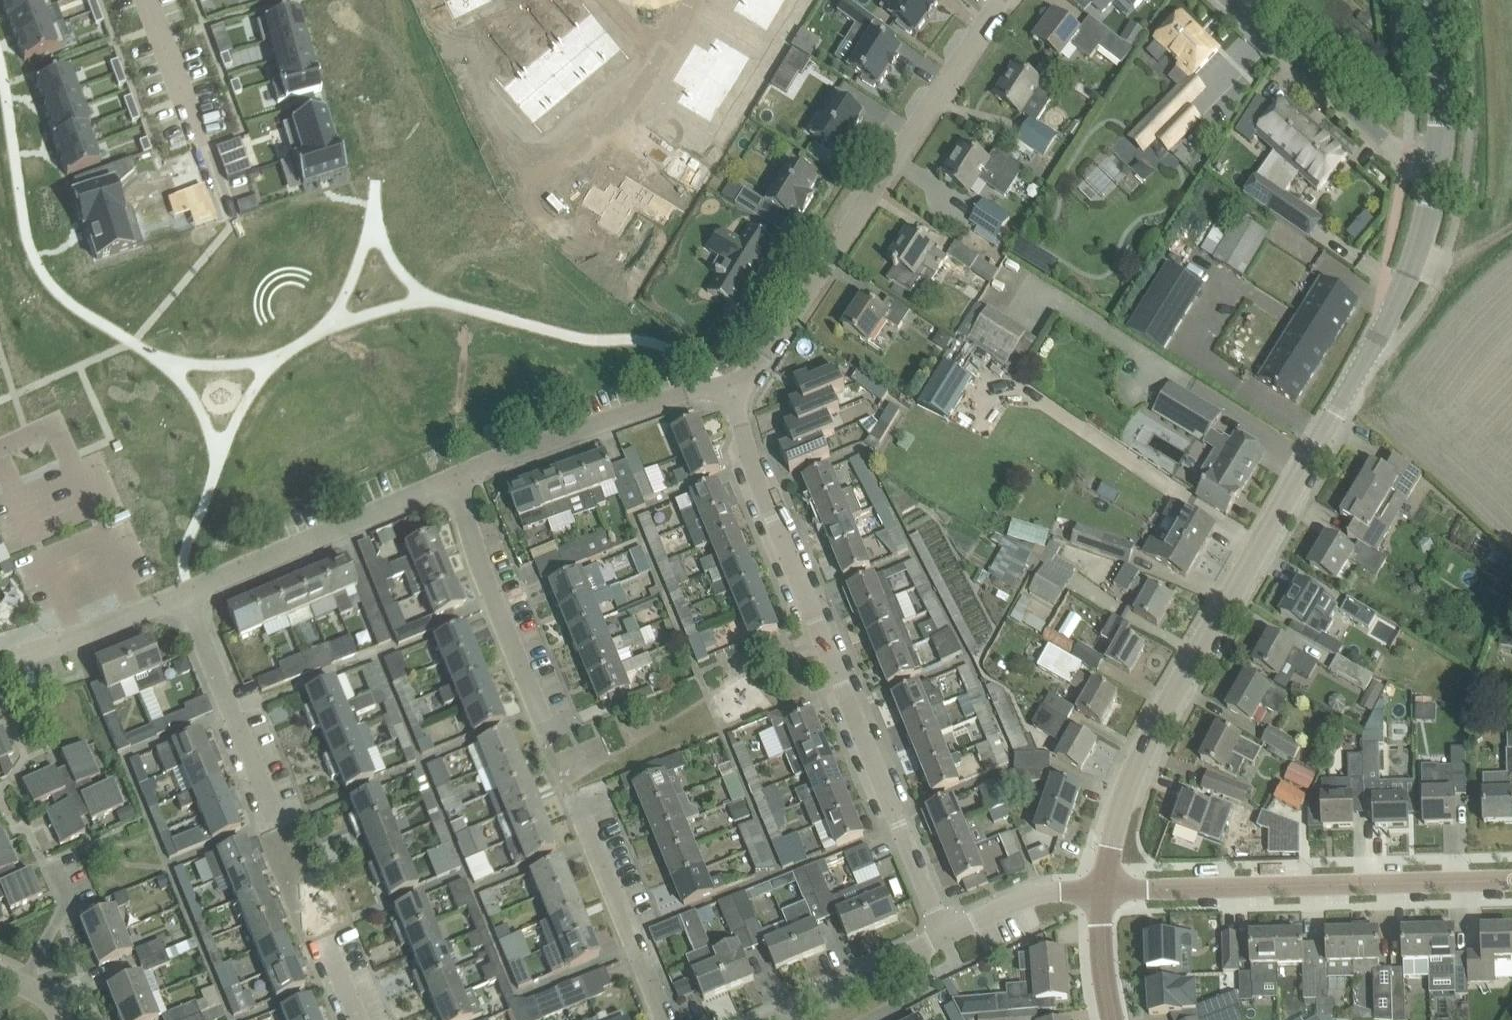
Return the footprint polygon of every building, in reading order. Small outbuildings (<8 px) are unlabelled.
[(2,2),(10,22),(51,7),(48,0),(7,0),(2,2)] [(87,2),(92,13),(99,10),(95,0),(93,0),(87,2)] [(453,18),(452,18),(453,20),(486,4),(484,0),(444,0),(453,18)] [(732,9),(761,26),(777,0),(738,0),(732,9)] [(877,20),(849,0),(847,0),(838,12),(867,33),(877,20)] [(903,3),(893,17),(896,19),(900,22),(898,25),(911,35),(913,32),(916,34),(928,18),(929,18),(934,11),(933,11),(934,10),(941,0),(940,0),(899,0),(903,3)] [(1103,12),(1115,0),(1090,0),(1103,12)] [(598,6),(591,12),(597,19),(605,13),(598,6)] [(51,7),(10,22),(17,41),(58,26),(57,25),(50,28),(44,10),(51,8),(51,7)] [(99,10),(92,13),(96,24),(103,22),(99,10)] [(299,11),(257,22),(262,43),(305,32),(299,11)] [(591,12),(573,27),(588,46),(607,30),(604,27),(597,19),(591,12)] [(1135,52),(1106,29),(1090,17),(1079,31),(1055,12),(1035,38),(1060,57),(1072,43),(1082,50),(1092,58),(1100,47),(1122,63),(1124,60),(1128,63),(1135,52)] [(605,13),(597,19),(604,27),(611,21),(605,13)] [(1159,43),(1150,53),(1161,64),(1171,54),(1193,76),(1218,51),(1183,16),(1169,30),(1158,42),(1159,43)] [(611,21),(604,27),(607,30),(610,34),(617,28),(611,21)] [(1146,32),(1131,23),(1121,40),(1136,49),(1146,32)] [(58,26),(17,41),(24,61),(65,46),(58,26)] [(573,27),(556,42),(571,61),(588,46),(573,27)] [(617,28),(610,34),(616,41),(623,35),(617,28)] [(607,30),(588,46),(604,64),(622,49),(616,41),(610,34),(607,30)] [(1335,31),(1327,41),(1335,48),(1343,38),(1335,31)] [(305,32),(262,43),(263,44),(270,42),(275,61),(310,52),(305,32)] [(623,35),(616,41),(622,49),(630,43),(623,35)] [(851,69),(864,77),(862,80),(874,87),(876,85),(879,87),(890,70),(892,71),(898,61),(896,60),(901,53),(873,35),(866,46),(859,42),(846,64),(853,67),(851,69)] [(694,43),(683,61),(724,86),(744,54),(716,37),(708,50),(694,42),(693,43),(694,43)] [(223,42),(216,45),(220,57),(227,54),(223,42)] [(556,42),(538,57),(554,75),(571,61),(556,42)] [(588,46),(571,61),(587,79),(604,64),(588,46)] [(280,79),(272,81),(272,83),(315,71),(315,70),(310,52),(275,61),(280,79)] [(227,54),(220,57),(224,68),(232,65),(227,54)] [(538,57),(521,72),(536,90),(554,75),(538,57)] [(118,61),(110,64),(115,75),(122,72),(118,61)] [(571,61),(554,75),(569,94),(587,79),(571,61)] [(672,79),(671,80),(685,88),(676,102),(704,119),(724,86),(683,61),(672,79)] [(1040,84),(1032,79),(1015,68),(996,97),(1032,120),(1019,139),(1044,156),(1057,136),(1037,122),(1054,96),(1039,86),(1040,84)] [(70,70),(36,82),(43,101),(77,89),(70,70)] [(315,71),(272,83),(278,103),(321,92),(315,71)] [(122,72),(115,75),(119,86),(126,83),(122,72)] [(521,72),(502,87),(509,95),(515,102),(518,105),(536,90),(521,72)] [(554,75),(536,90),(552,108),(569,94),(554,75)] [(1174,93),(1143,125),(1169,150),(1174,155),(1178,151),(1173,146),(1200,118),(1188,107),(1190,104),(1204,90),(1192,78),(1190,76),(1179,88),(1174,93)] [(238,81),(230,84),(234,95),(242,92),(238,81)] [(1093,94),(1074,81),(1070,87),(1089,100),(1093,94)] [(502,87),(495,93),(502,101),(509,95),(502,87)] [(77,89),(43,101),(50,119),(84,107),(77,89)] [(536,90),(518,105),(521,109),(527,117),(534,124),(552,108),(536,90)] [(242,92),(234,95),(238,106),(246,103),(242,92)] [(824,114),(829,117),(816,139),(823,143),(821,146),(831,153),(833,150),(840,154),(863,117),(852,110),(856,104),(838,92),(824,114)] [(509,95),(502,101),(508,108),(515,102),(509,95)] [(131,97),(124,100),(128,111),(135,108),(131,97)] [(1275,179),(1295,150),(1315,128),(1285,101),(1271,117),(1267,114),(1272,108),(1259,97),(1238,132),(1250,143),(1257,135),(1275,151),(1262,170),(1275,179)] [(515,102),(508,108),(514,115),(521,109),(518,105),(515,102)] [(84,107),(50,119),(57,137),(87,126),(91,125),(84,107)] [(135,108),(128,111),(132,122),(140,119),(135,108)] [(521,109),(514,115),(520,123),(527,117),(521,109)] [(324,112),(283,125),(294,159),(335,146),(324,112)] [(527,117),(520,123),(526,130),(534,124),(527,117)] [(1075,122),(1068,133),(1077,139),(1084,128),(1075,122)] [(57,137),(53,139),(60,157),(93,144),(87,126),(57,137)] [(1318,191),(1348,157),(1315,128),(1295,150),(1275,179),(1266,191),(1267,191),(1257,205),(1309,240),(1310,239),(1298,231),(1310,212),(1285,195),(1299,174),(1318,191)] [(147,140),(140,142),(144,154),(151,151),(147,140)] [(240,140),(216,149),(228,181),(252,171),(240,140)] [(93,144),(60,157),(67,176),(100,163),(93,144)] [(294,159),(280,164),(287,185),(300,181),(302,188),(346,174),(337,145),(335,146),(294,159)] [(1024,168),(1012,161),(996,150),(987,162),(963,146),(944,175),(969,192),(980,176),(995,186),(996,190),(1006,197),(1024,168)] [(780,178),(784,181),(769,204),(794,219),(799,211),(803,214),(814,197),(809,194),(817,181),(789,164),(780,178)] [(107,166),(73,180),(77,194),(74,195),(81,217),(83,216),(85,220),(82,221),(84,226),(85,226),(123,214),(107,166)] [(756,217),(765,202),(745,189),(745,190),(731,182),(723,195),(736,204),(736,205),(756,217)] [(1267,191),(1266,191),(1254,182),(1244,196),(1257,205),(1267,191)] [(605,193),(588,209),(612,235),(620,228),(623,232),(640,216),(622,196),(615,203),(605,193)] [(994,245),(1011,219),(984,201),(971,221),(977,225),(973,231),(994,245)] [(123,214),(85,226),(96,260),(143,245),(132,211),(123,214)] [(1358,222),(1347,234),(1358,244),(1378,223),(1367,214),(1361,222),(1360,221),(1359,221),(1358,222)] [(1243,277),(1269,234),(1238,216),(1213,259),(1216,261),(1207,276),(1231,291),(1240,275),(1243,277)] [(717,277),(708,292),(737,310),(738,309),(737,308),(764,264),(763,263),(761,267),(744,257),(749,249),(753,251),(763,236),(748,227),(747,229),(748,229),(740,242),(728,234),(715,255),(727,262),(717,277)] [(934,248),(925,241),(908,230),(889,259),(898,265),(889,279),(912,293),(920,279),(931,285),(936,277),(947,260),(932,250),(934,248)] [(981,273),(987,263),(956,242),(948,255),(970,270),(973,267),(981,273)] [(1029,243),(1020,259),(1051,278),(1061,262),(1029,243)] [(1163,352),(1204,289),(1171,267),(1130,331),(1163,352)] [(1339,288),(1323,278),(1259,380),(1279,392),(1296,403),(1360,301),(1339,288)] [(911,312),(905,309),(889,298),(881,310),(863,299),(844,327),(869,344),(885,320),(899,330),(911,312)] [(958,334),(1019,373),(1040,342),(1027,333),(1028,333),(989,307),(988,309),(978,303),(958,334)] [(941,331),(933,343),(945,351),(953,339),(941,331)] [(918,404),(948,419),(972,380),(944,362),(918,404)] [(833,394),(845,389),(838,370),(811,381),(808,375),(795,380),(802,398),(830,386),(833,394)] [(867,391),(874,381),(859,370),(852,380),(867,391)] [(874,381),(867,391),(883,402),(890,392),(874,381)] [(1171,382),(1152,412),(1204,445),(1223,415),(1171,382)] [(840,411),(833,394),(830,386),(802,398),(790,403),(797,420),(825,409),(828,416),(840,411)] [(881,420),(890,426),(900,409),(891,404),(881,420)] [(835,434),(828,416),(825,409),(797,420),(785,425),(792,443),(820,431),(823,439),(835,434)] [(876,449),(890,426),(881,420),(872,437),(866,443),(876,449)] [(684,457),(710,446),(700,421),(674,432),(684,457)] [(830,456),(823,439),(820,431),(792,443),(780,448),(791,473),(830,456)] [(1237,434),(1233,441),(1224,436),(1192,489),(1200,495),(1198,498),(1227,516),(1266,452),(1237,434)] [(634,476),(657,467),(665,464),(656,440),(635,448),(625,452),(634,476)] [(702,478),(720,471),(710,446),(684,457),(688,468),(674,475),(679,487),(702,478)] [(614,485),(615,484),(616,484),(606,454),(581,463),(598,508),(608,504),(605,498),(617,493),(614,485)] [(862,484),(872,479),(860,455),(850,461),(862,484)] [(1422,474),(1412,468),(1395,458),(1387,470),(1372,462),(1357,488),(1399,512),(1407,499),(1422,474)] [(598,509),(598,508),(581,463),(558,471),(573,513),(572,513),(575,519),(598,509)] [(655,497),(650,485),(654,483),(658,479),(659,475),(659,471),(657,467),(634,476),(637,483),(644,501),(655,497)] [(815,504),(841,494),(831,469),(804,480),(815,504)] [(577,524),(575,519),(572,513),(573,513),(558,471),(534,479),(549,521),(553,533),(577,524)] [(525,530),(549,521),(534,479),(510,488),(525,530)] [(884,502),(872,479),(862,484),(874,507),(884,502)] [(646,506),(644,501),(637,483),(618,491),(627,514),(646,506)] [(687,526),(729,509),(719,484),(692,495),(677,501),(687,526)] [(1391,526),(1399,512),(1357,488),(1341,515),(1355,523),(1348,536),(1365,546),(1376,552),(1391,526)] [(824,528),(851,518),(863,513),(853,489),(841,494),(815,504),(824,528)] [(896,525),(884,502),(874,507),(886,530),(896,525)] [(1214,529),(1197,519),(1175,506),(1168,518),(1161,530),(1200,553),(1214,529)] [(712,543),(739,533),(729,509),(687,526),(696,550),(713,544),(712,543)] [(646,535),(657,531),(649,513),(639,517),(646,535)] [(834,552),(861,542),(851,518),(824,528),(834,552)] [(1009,536),(1045,547),(1051,531),(1014,520),(1009,536)] [(896,525),(886,530),(898,554),(909,549),(896,525)] [(1134,547),(1105,537),(1078,528),(1073,543),(1100,552),(1129,563),(1134,547)] [(614,550),(610,539),(607,530),(590,536),(589,534),(581,537),(582,540),(589,560),(614,550)] [(1186,577),(1200,553),(1161,530),(1153,542),(1146,554),(1186,577)] [(391,541),(387,532),(377,536),(381,545),(391,541)] [(915,534),(910,537),(972,655),(981,650),(918,532),(915,534)] [(705,574),(722,567),(749,557),(739,533),(712,543),(713,544),(717,556),(700,563),(705,574)] [(404,574),(444,558),(434,534),(405,546),(409,557),(389,566),(388,562),(378,560),(377,558),(364,563),(374,587),(386,581),(404,574)] [(614,550),(625,545),(623,541),(615,537),(610,539),(614,550)] [(1376,552),(1365,546),(1359,556),(1327,537),(1311,566),(1336,581),(1348,561),(1376,577),(1387,559),(1376,552)] [(669,561),(667,555),(660,538),(649,542),(659,565),(669,561)] [(1002,546),(988,574),(1014,587),(1027,562),(1036,545),(1023,544),(1004,538),(1000,545),(1002,546)] [(566,570),(589,560),(582,540),(560,551),(566,570)] [(1065,549),(1061,547),(1051,540),(1046,550),(1043,557),(1040,561),(1047,565),(1031,589),(1054,605),(1077,570),(1056,556),(1058,553),(1061,555),(1065,549)] [(566,570),(560,551),(557,542),(531,552),(535,561),(542,579),(566,570)] [(844,577),(863,569),(871,566),(861,542),(834,552),(844,577)] [(10,560),(3,546),(0,547),(0,565),(10,560)] [(641,576),(652,571),(642,548),(631,553),(641,576)] [(1494,549),(1487,561),(1479,556),(1477,559),(1494,570),(1496,567),(1502,571),(1501,573),(1508,577),(1511,570),(1511,566),(1509,558),(1494,549)] [(669,590),(690,581),(680,557),(669,561),(659,565),(669,590)] [(732,591),(759,581),(749,557),(722,567),(727,579),(711,586),(716,598),(732,592),(732,591)] [(357,587),(352,577),(344,558),(320,568),(333,598),(332,598),(340,616),(353,610),(348,599),(357,595),(354,588),(357,587)] [(424,593),(454,581),(444,558),(404,574),(414,597),(424,593)] [(916,589),(927,583),(914,560),(904,565),(884,574),(849,588),(853,598),(849,600),(855,615),(859,613),(894,598),(887,581),(908,572),(916,589)] [(606,590),(597,567),(597,566),(552,585),(557,595),(553,597),(558,608),(562,607),(562,609),(591,597),(606,590)] [(1174,599),(1136,577),(1138,573),(1127,566),(1120,578),(1131,584),(1129,588),(1143,597),(1134,612),(1158,626),(1174,599)] [(332,598),(333,598),(320,568),(297,578),(310,607),(332,598)] [(610,588),(620,584),(615,572),(605,576),(610,588)] [(286,617),(310,607),(297,578),(274,588),(286,617)] [(383,609),(394,605),(388,592),(390,591),(386,581),(374,587),(383,609)] [(434,617),(445,613),(463,605),(454,581),(424,593),(434,617)] [(687,603),(680,586),(690,582),(690,581),(669,590),(676,607),(687,603)] [(742,615),(768,605),(759,581),(732,591),(732,592),(742,615)] [(939,606),(927,583),(916,589),(928,612),(939,606)] [(1323,597),(1317,593),(1300,583),(1282,614),(1305,628),(1306,627),(1321,636),(1322,633),(1326,635),(1334,622),(1330,619),(1338,607),(1323,598),(1323,597)] [(620,611),(630,606),(620,584),(610,588),(606,590),(591,597),(562,609),(572,632),(601,620),(597,610),(616,602),(620,611)] [(1501,594),(1488,586),(1481,598),(1494,606),(1501,594)] [(263,627),(286,617),(274,588),(251,598),(263,627)] [(908,592),(897,596),(905,620),(917,616),(908,592)] [(1441,594),(1433,605),(1443,612),(1451,600),(1441,594)] [(239,637),(263,627),(251,598),(227,608),(239,637)] [(869,637),(903,623),(894,598),(859,613),(869,637)] [(1369,629),(1377,616),(1348,599),(1340,613),(1369,629)] [(378,646),(391,641),(376,604),(363,609),(378,646)] [(435,630),(430,618),(407,627),(397,604),(394,605),(383,609),(398,645),(435,630)] [(752,640),(760,637),(779,629),(768,605),(742,615),(752,640)] [(951,629),(939,606),(928,612),(940,634),(951,629)] [(686,631),(696,627),(689,610),(679,614),(686,631)] [(1114,616),(1112,620),(1097,611),(1092,620),(1107,628),(1101,638),(1116,646),(1107,661),(1113,665),(1130,675),(1146,647),(1125,636),(1131,626),(1114,616)] [(629,635),(640,631),(634,618),(624,622),(629,635)] [(581,655),(611,643),(601,620),(572,632),(581,655)] [(879,661),(913,647),(903,623),(869,637),(879,661)] [(445,662),(474,651),(464,627),(435,638),(445,662)] [(951,629),(940,634),(932,639),(942,663),(963,653),(951,629)] [(1503,630),(1499,645),(1511,648),(1511,633),(1503,630)] [(591,678),(620,666),(615,654),(634,646),(635,648),(645,644),(640,631),(629,635),(611,643),(581,655),(591,678)] [(699,663),(709,658),(699,634),(688,638),(699,663)] [(1294,649),(1287,645),(1270,635),(1254,663),(1278,676),(1285,663),(1309,677),(1318,662),(1294,649)] [(334,664),(357,655),(350,636),(334,642),(338,651),(329,654),(334,664)] [(1070,657),(1041,641),(1041,642),(1035,639),(1032,643),(1030,642),(1021,657),(1037,666),(1037,667),(1064,682),(1065,681),(1087,694),(1078,711),(1102,725),(1118,695),(1093,681),(1077,672),(1082,664),(1070,657)] [(151,690),(153,689),(166,684),(149,641),(122,652),(135,682),(152,724),(157,736),(196,720),(191,708),(163,719),(151,690)] [(1105,659),(1079,643),(1071,657),(1097,672),(1105,659)] [(309,673),(306,663),(302,654),(288,660),(282,645),(272,649),(281,671),(285,683),(309,673)] [(889,686),(907,678),(915,675),(915,674),(923,671),(913,647),(879,661),(889,686)] [(454,686),(483,674),(474,651),(445,662),(454,686)] [(121,687),(135,682),(122,652),(96,663),(109,695),(96,700),(104,719),(118,752),(157,736),(152,724),(126,736),(113,705),(127,699),(121,687)] [(393,683),(406,678),(410,677),(400,653),(384,660),(393,683)] [(309,673),(334,664),(329,654),(306,663),(309,673)] [(632,695),(630,690),(625,677),(654,665),(649,654),(620,666),(591,678),(601,702),(610,699),(615,710),(633,703),(655,694),(652,686),(632,695)] [(1331,672),(1365,691),(1372,676),(1338,657),(1331,672)] [(186,658),(173,664),(177,673),(183,675),(191,671),(186,658)] [(377,691),(387,687),(377,663),(367,667),(377,691)] [(968,695),(979,690),(969,665),(958,670),(968,695)] [(262,691),(285,683),(281,671),(258,680),(262,691)] [(464,709),(493,697),(483,674),(454,686),(439,692),(444,706),(455,701),(453,698),(459,696),(464,709)] [(1288,700),(1263,686),(1246,676),(1228,708),(1252,722),(1262,705),(1279,715),(1288,700)] [(403,707),(415,702),(406,678),(393,683),(403,707)] [(308,719),(344,705),(334,680),(324,684),(306,691),(311,705),(304,708),(308,719)] [(930,711),(924,697),(935,693),(931,681),(894,697),(904,721),(930,711)] [(1373,681),(1360,706),(1372,712),(1384,687),(1373,681)] [(1051,754),(1032,754),(1005,690),(993,684),(987,687),(1016,753),(1016,769),(1050,771),(1051,754)] [(387,715),(396,711),(387,687),(377,691),(387,715)] [(978,719),(989,714),(979,690),(968,695),(978,719)] [(1043,706),(1068,720),(1075,708),(1051,693),(1043,706)] [(375,708),(370,696),(344,706),(344,705),(308,719),(312,730),(320,727),(326,740),(353,729),(360,726),(355,716),(375,708)] [(484,729),(503,721),(493,697),(464,709),(474,733),(484,729)] [(268,707),(275,726),(297,717),(290,699),(268,707)] [(412,730),(420,727),(415,716),(420,714),(415,702),(403,707),(412,730)] [(805,718),(799,706),(769,718),(784,755),(787,755),(798,750),(824,739),(814,714),(805,718)] [(940,734),(952,729),(942,706),(930,711),(904,721),(914,745),(940,735),(940,734)] [(1064,727),(1068,720),(1043,706),(1037,717),(1052,726),(1047,734),(1065,744),(1057,758),(1082,771),(1097,744),(1072,730),(1071,731),(1064,727)] [(397,739),(406,735),(396,711),(387,715),(397,739)] [(999,740),(992,721),(989,714),(978,719),(988,743),(999,740)] [(1380,778),(1379,745),(1385,745),(1384,732),(1381,732),(1380,717),(1373,717),(1367,731),(1367,733),(1363,733),(1364,755),(1364,779),(1380,778)] [(422,754),(434,749),(429,737),(425,739),(420,727),(412,730),(422,754)] [(1241,739),(1236,736),(1218,727),(1201,760),(1224,771),(1236,777),(1245,760),(1255,766),(1262,751),(1241,740),(1241,739)] [(1294,761),(1303,746),(1271,728),(1263,742),(1294,761)] [(13,754),(2,729),(0,730),(0,760),(13,754)] [(328,767),(363,753),(353,729),(326,740),(331,754),(323,757),(328,767)] [(182,768),(218,753),(214,742),(206,745),(200,731),(157,749),(166,773),(182,767),(182,768)] [(754,768),(752,761),(739,731),(729,735),(744,772),(754,768)] [(477,772),(517,756),(507,732),(478,744),(478,745),(468,749),(477,772)] [(389,742),(400,768),(417,761),(406,735),(397,739),(389,742)] [(923,769),(950,759),(940,735),(914,745),(923,769)] [(834,763),(824,739),(798,750),(787,755),(797,778),(807,774),(834,763)] [(977,747),(981,758),(987,772),(1009,763),(999,740),(988,743),(977,747)] [(73,793),(92,785),(90,780),(100,775),(86,743),(61,754),(70,772),(64,775),(73,793)] [(1455,824),(1454,795),(1466,794),(1463,748),(1452,748),(1453,766),(1423,768),(1424,793),(1425,825),(1455,824)] [(1507,750),(1508,774),(1484,775),(1484,794),(1483,794),(1484,824),(1511,823),(1511,750),(1507,750)] [(192,792),(220,780),(215,767),(222,764),(218,753),(182,768),(192,792)] [(364,782),(374,778),(363,753),(328,767),(332,778),(340,775),(346,789),(364,782)] [(681,786),(675,771),(687,767),(681,754),(641,770),(647,783),(636,787),(646,811),(685,795),(681,786)] [(933,794),(960,783),(954,769),(963,765),(958,755),(950,759),(923,769),(933,794)] [(1365,803),(1364,779),(1364,755),(1348,755),(1349,779),(1349,797),(1335,797),(1335,781),(1322,781),(1323,810),(1323,828),(1353,827),(1353,803),(1365,803)] [(489,795),(527,779),(517,756),(477,772),(487,796),(489,795)] [(140,784),(148,781),(138,757),(130,760),(140,784)] [(459,765),(444,772),(439,760),(427,765),(437,790),(449,785),(464,778),(459,765)] [(736,774),(730,760),(718,765),(723,779),(736,774)] [(802,804),(804,803),(805,803),(844,787),(834,763),(807,774),(812,785),(797,792),(802,804)] [(1317,774),(1293,763),(1285,780),(1309,791),(1317,774)] [(73,793),(64,775),(59,777),(54,766),(22,781),(33,805),(52,797),(54,802),(73,793)] [(759,778),(756,773),(754,768),(744,772),(754,796),(768,790),(766,783),(763,777),(759,778)] [(1050,781),(1050,771),(1016,769),(1016,773),(998,781),(1002,791),(1020,784),(1050,781)] [(430,795),(427,786),(420,771),(412,774),(422,798),(430,795)] [(734,804),(746,798),(736,774),(723,779),(734,804)] [(149,809),(159,805),(153,790),(156,788),(153,779),(148,781),(140,784),(149,809)] [(498,818),(507,815),(536,803),(527,779),(489,795),(498,818)] [(202,816),(238,801),(233,791),(226,794),(220,780),(192,792),(177,798),(182,810),(197,803),(202,816)] [(1080,789),(1061,783),(1054,780),(1045,805),(1072,814),(1080,789)] [(1244,805),(1251,789),(1226,780),(1220,796),(1244,805)] [(73,793),(82,812),(87,810),(92,821),(124,806),(113,781),(94,790),(92,785),(73,793)] [(1008,805),(1002,791),(998,781),(980,788),(990,813),(1008,805)] [(1407,825),(1407,805),(1406,798),(1390,799),(1390,784),(1376,784),(1376,799),(1374,799),(1375,826),(1407,825)] [(459,794),(454,796),(449,785),(437,790),(446,812),(463,806),(459,794)] [(1306,798),(1283,785),(1275,799),(1299,811),(1306,798)] [(827,822),(854,811),(844,787),(805,803),(804,803),(814,827),(827,822)] [(352,828),(388,813),(378,788),(350,800),(356,814),(348,817),(352,828)] [(763,820),(774,816),(782,813),(772,788),(768,790),(754,796),(763,820)] [(77,814),(82,812),(73,793),(54,802),(57,807),(46,812),(61,844),(85,833),(77,814)] [(440,819),(434,803),(430,795),(422,798),(432,823),(440,819)] [(656,835),(685,823),(685,822),(700,816),(697,809),(690,807),(685,795),(646,811),(656,835)] [(1184,795),(1173,825),(1220,842),(1235,804),(1213,796),(1210,805),(1184,795)] [(933,836),(938,834),(964,823),(954,799),(928,810),(932,819),(927,821),(933,836)] [(212,841),(240,829),(235,815),(242,812),(238,801),(202,816),(207,829),(200,831),(199,829),(172,839),(168,830),(159,834),(169,858),(212,841)] [(744,801),(729,807),(735,823),(750,817),(744,801)] [(517,838),(546,826),(536,803),(507,815),(517,838)] [(1240,804),(1233,821),(1260,831),(1266,815),(1240,804)] [(174,827),(171,818),(165,820),(159,805),(149,809),(159,834),(168,830),(174,827)] [(1012,816),(1008,805),(990,813),(995,823),(1012,816)] [(1063,840),(1072,814),(1045,805),(1036,830),(1063,840)] [(131,806),(116,813),(121,824),(136,817),(131,806)] [(1323,810),(1308,810),(1309,828),(1323,828),(1323,810)] [(837,847),(864,836),(854,811),(827,822),(837,847)] [(370,849),(398,837),(388,813),(352,828),(357,838),(365,835),(370,849)] [(771,837),(781,833),(774,816),(763,820),(771,837)] [(1273,817),(1270,826),(1293,835),(1297,826),(1273,817)] [(468,831),(463,819),(463,818),(451,824),(456,836),(468,831)] [(450,844),(447,834),(440,819),(432,823),(442,847),(450,844)] [(749,852),(765,845),(756,821),(739,828),(749,852)] [(665,858),(694,846),(685,823),(656,835),(665,858)] [(974,847),(964,823),(938,834),(948,858),(974,847)] [(517,866),(556,850),(546,826),(517,838),(506,842),(517,866)] [(10,873),(8,868),(19,863),(4,831),(0,833),(0,878),(10,873)] [(477,841),(472,843),(468,831),(456,836),(466,859),(482,853),(477,841)] [(1031,831),(1021,836),(1028,854),(1039,849),(1031,831)] [(1002,864),(1007,876),(1025,868),(1020,856),(1011,832),(1000,837),(1010,860),(1002,864)] [(794,863),(808,858),(798,834),(773,844),(784,869),(794,864),(794,863)] [(372,876),(408,861),(398,837),(370,849),(376,862),(368,865),(372,876)] [(227,877),(263,862),(258,851),(251,854),(245,840),(217,852),(205,857),(215,882),(227,877)] [(461,869),(454,853),(450,844),(442,847),(446,857),(437,860),(444,876),(452,872),(461,869)] [(769,871),(775,868),(765,845),(749,852),(757,872),(769,871)] [(867,845),(845,854),(854,876),(876,867),(867,845)] [(675,881),(704,869),(694,846),(665,858),(675,881)] [(1039,849),(1028,854),(1033,865),(1050,857),(1046,846),(1039,849)] [(989,883),(985,875),(974,847),(948,858),(958,883),(964,881),(968,892),(989,883)] [(487,878),(494,875),(491,868),(490,868),(484,852),(482,853),(466,859),(475,883),(487,878)] [(390,898),(418,886),(408,861),(372,876),(377,887),(384,884),(390,898)] [(541,897),(570,885),(560,861),(531,873),(541,897)] [(237,901),(265,889),(259,876),(267,873),(263,862),(227,877),(237,901)] [(805,869),(816,894),(828,889),(817,864),(805,869)] [(185,894),(193,891),(183,866),(175,869),(185,894)] [(714,893),(727,887),(722,876),(709,882),(704,869),(675,881),(685,905),(714,893)] [(826,920),(816,894),(805,869),(794,873),(799,883),(807,902),(782,912),(786,921),(802,960),(827,950),(816,924),(826,920)] [(0,901),(5,898),(10,909),(43,894),(31,870),(13,879),(10,873),(0,878),(0,900),(0,901)] [(799,883),(794,873),(777,880),(769,883),(773,893),(799,883)] [(166,875),(156,879),(161,891),(171,887),(166,875)] [(856,889),(873,930),(898,920),(881,878),(872,882),(856,889)] [(453,901),(457,912),(467,908),(475,905),(465,880),(451,885),(457,900),(453,901)] [(749,902),(773,893),(769,883),(732,897),(746,930),(758,925),(749,902)] [(550,920),(579,908),(570,885),(541,897),(550,920)] [(247,925),(282,910),(278,900),(270,903),(265,889),(237,901),(247,925)] [(499,907),(496,901),(492,889),(480,894),(485,906),(490,917),(524,902),(522,897),(499,907)] [(848,940),(873,930),(856,889),(842,895),(831,899),(848,940)] [(118,908),(130,903),(125,891),(113,896),(118,908)] [(194,918),(202,915),(193,891),(185,894),(194,918)] [(397,936),(432,921),(422,897),(394,908),(400,922),(392,925),(397,936)] [(731,936),(746,930),(732,897),(718,903),(731,936)] [(477,932),(485,929),(475,905),(467,908),(477,932)] [(123,931),(121,926),(114,908),(81,921),(90,944),(123,931)] [(560,944),(589,932),(579,908),(550,920),(560,944)] [(257,949),(285,938),(279,924),(287,921),(282,910),(247,925),(257,949)] [(713,951),(697,911),(680,918),(695,953),(687,957),(689,962),(700,990),(704,1000),(729,990),(713,951)] [(204,943),(212,939),(202,915),(194,918),(204,943)] [(414,957),(442,945),(432,921),(397,936),(401,947),(409,944),(414,957)] [(777,970),(802,960),(786,921),(761,932),(777,970)] [(499,941),(511,936),(506,925),(494,929),(499,941)] [(161,940),(143,947),(134,926),(123,931),(90,944),(99,967),(132,953),(132,952),(135,950),(140,962),(165,951),(161,940)] [(1482,928),(1483,952),(1468,953),(1469,983),(1494,982),(1494,959),(1511,959),(1511,927),(1482,928)] [(487,956),(495,953),(485,929),(477,932),(470,935),(477,950),(483,947),(487,956)] [(1469,983),(1468,953),(1455,954),(1454,929),(1428,930),(1430,977),(1455,976),(1455,995),(1469,995),(1469,983)] [(1404,978),(1430,977),(1428,930),(1403,930),(1404,969),(1391,969),(1393,1017),(1405,1018),(1404,978)] [(1353,964),(1379,964),(1378,931),(1352,932),(1353,964)] [(570,968),(599,956),(589,932),(560,944),(542,951),(552,975),(570,968)] [(1328,978),(1354,978),(1354,972),(1353,972),(1353,964),(1352,932),(1327,932),(1328,971),(1315,971),(1317,1006),(1317,1018),(1335,1018),(1334,1011),(1336,1011),(1336,1006),(1335,1006),(1334,998),(1329,998),(1328,978)] [(1303,964),(1303,944),(1302,933),(1277,934),(1277,965),(1303,964)] [(1278,999),(1277,965),(1277,934),(1251,934),(1252,966),(1251,973),(1240,972),(1239,991),(1241,1000),(1278,999)] [(1223,972),(1239,972),(1238,935),(1223,936),(1223,972)] [(520,960),(516,948),(511,936),(499,941),(509,964),(520,960)] [(1179,951),(1197,951),(1196,936),(1147,937),(1147,969),(1180,968),(1179,951)] [(266,973),(302,958),(298,948),(290,951),(285,938),(257,949),(266,973)] [(169,960),(199,948),(195,939),(165,951),(140,962),(145,974),(170,963),(169,960)] [(222,964),(222,963),(212,939),(204,943),(214,967),(222,964)] [(754,979),(747,961),(738,941),(728,945),(713,951),(729,990),(754,979)] [(416,984),(452,969),(442,945),(414,957),(420,970),(412,974),(416,984)] [(1052,1000),(1055,1000),(1068,999),(1065,965),(1068,964),(1066,950),(1049,951),(1049,950),(1048,950),(1048,954),(1033,955),(1034,958),(1016,960),(1017,975),(1034,974),(1035,985),(1008,987),(1010,1013),(1019,1013),(1039,1011),(1039,1012),(1053,1011),(1052,1000)] [(490,983),(505,977),(495,953),(487,956),(492,969),(486,972),(490,983)] [(277,998),(305,987),(299,973),(307,969),(302,958),(266,973),(277,998)] [(224,991),(240,985),(230,959),(222,963),(222,964),(214,967),(224,991)] [(530,984),(525,972),(520,960),(509,964),(518,988),(530,984)] [(581,978),(586,990),(609,980),(605,968),(581,978)] [(434,1005),(462,994),(452,969),(416,984),(421,995),(429,992),(434,1005)] [(1373,970),(1374,1019),(1393,1019),(1393,1017),(1391,969),(1379,969),(1373,970)] [(1305,1006),(1317,1006),(1315,971),(1303,972),(1304,1000),(1305,1000),(1305,1006)] [(130,978),(107,987),(116,1010),(150,996),(140,973),(130,978)] [(508,1002),(515,999),(514,999),(505,977),(490,983),(484,986),(490,1001),(503,996),(506,1003),(500,1005),(503,1013),(511,1010),(508,1002)] [(590,1000),(586,990),(581,978),(558,988),(567,1010),(590,1000)] [(687,980),(674,986),(679,999),(693,994),(687,980)] [(1150,1015),(1170,1014),(1197,1012),(1195,982),(1148,985),(1150,1015)] [(234,1015),(256,1006),(250,991),(244,993),(240,985),(224,991),(234,1015)] [(543,1019),(567,1010),(558,988),(534,997),(543,1019)] [(1241,1004),(1241,1000),(1239,991),(1209,1002),(1214,1014),(1214,1015),(1241,1004)] [(162,1015),(164,1019),(184,1019),(201,1013),(221,1005),(217,994),(204,1000),(197,1003),(196,1001),(168,1013),(162,1015)] [(472,1018),(462,994),(434,1005),(440,1019),(436,1019),(468,1019),(472,1018)] [(159,1019),(150,996),(116,1010),(121,1019),(155,1019),(159,1019)] [(543,1019),(534,997),(527,1000),(515,999),(508,1002),(511,1010),(515,1019),(542,1019),(543,1019)] [(327,1019),(323,1008),(315,1012),(309,998),(281,1009),(286,1019),(325,1019),(327,1019)] [(961,1018),(954,1004),(945,1008),(951,1019),(963,1019),(961,1018)] [(1241,1004),(1214,1015),(1214,1014),(1200,1019),(1241,1019),(1241,1004)] [(184,1019),(219,1019),(226,1017),(221,1005),(201,1013),(184,1019)] [(622,1012),(608,1017),(605,1012),(596,1016),(597,1019),(625,1019),(622,1012)]
